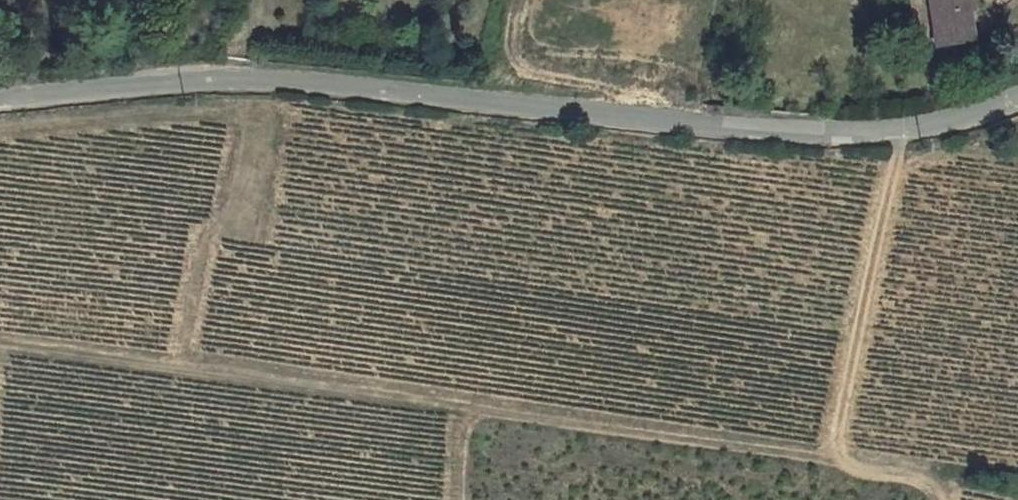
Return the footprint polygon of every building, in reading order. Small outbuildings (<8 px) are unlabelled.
[(971,0),(927,0),(933,44),(972,39),(967,10),(973,9),(971,0)]
